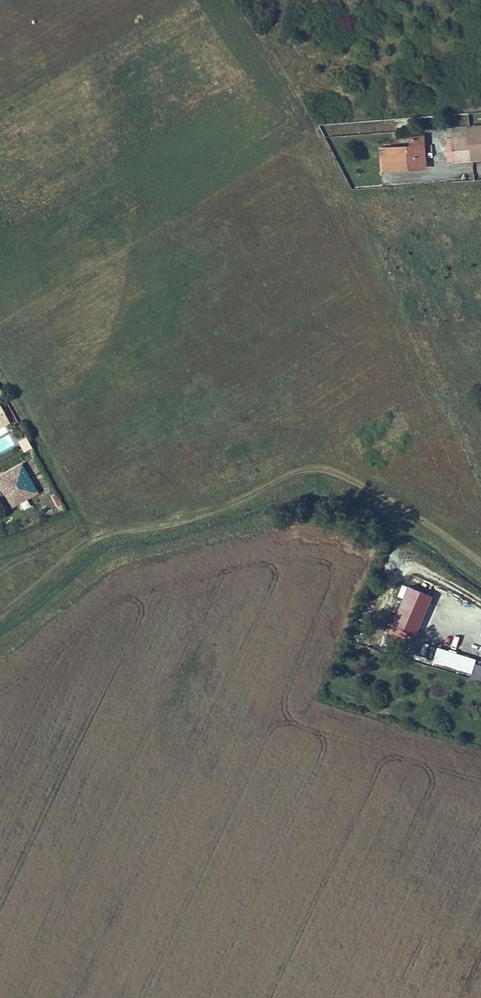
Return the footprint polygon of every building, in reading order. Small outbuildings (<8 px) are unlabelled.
[(469,127),(470,131),(470,136),(480,135),(480,126),(469,127)] [(472,159),(480,159),(480,135),(470,136),(472,159)] [(381,171),(409,169),(409,166),(426,165),(424,136),(411,137),(411,146),(380,149),(381,171)] [(453,152),(446,152),(447,162),(472,159),(470,136),(452,138),(447,138),(448,144),(452,144),(453,152)] [(10,503),(18,501),(27,497),(28,499),(38,494),(23,465),(0,478),(0,484),(10,503)] [(13,508),(28,499),(27,497),(18,501),(10,503),(13,508)] [(431,597),(408,587),(389,630),(397,635),(400,628),(415,634),(431,597)] [(471,672),(475,660),(437,648),(433,660),(471,672)] [(475,661),(471,675),(480,678),(480,663),(475,661)]
